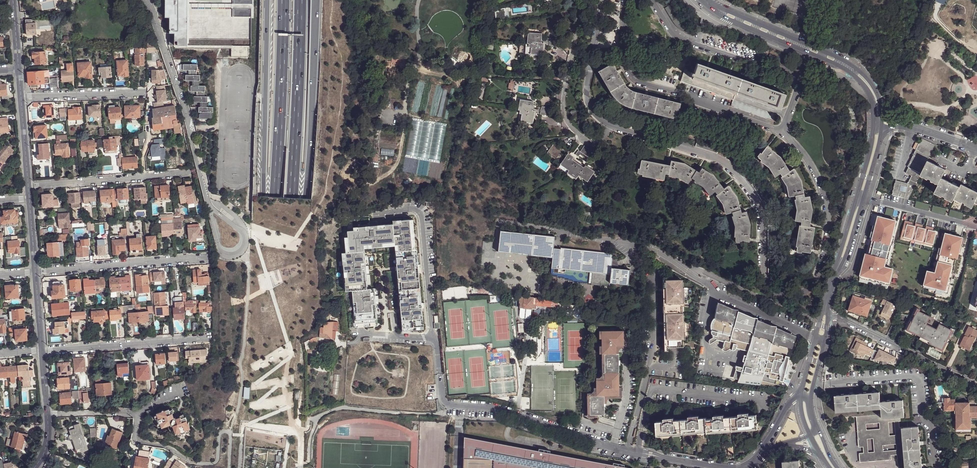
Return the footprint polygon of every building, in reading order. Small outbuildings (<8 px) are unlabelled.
[(166,17),(171,17),(171,33),(176,33),(176,45),(176,49),(232,49),(232,57),(249,57),(249,46),(252,46),(253,9),(235,8),(189,8),(189,3),(189,0),(167,0),(166,17)] [(497,9),(497,11),(494,11),(496,21),(506,19),(505,8),(497,9)] [(32,20),(25,20),(27,35),(37,34),(37,29),(40,29),(40,26),(50,26),(50,19),(40,19),(37,19),(32,20)] [(531,47),(531,55),(543,56),(543,48),(544,43),(541,43),(541,37),(541,34),(528,33),(527,43),(529,44),(529,47),(531,47)] [(395,48),(395,60),(410,59),(409,51),(408,51),(408,52),(405,52),(405,47),(395,48)] [(129,53),(129,56),(135,55),(135,65),(144,65),(144,55),(145,55),(145,48),(129,49),(129,50),(129,53)] [(45,51),(32,52),(33,58),(35,58),(35,64),(46,63),(45,51)] [(459,62),(448,58),(446,66),(451,67),(450,70),(455,72),(459,62)] [(117,61),(118,76),(119,76),(119,79),(123,79),(122,76),(128,76),(127,60),(117,61)] [(78,63),(79,77),(86,76),(86,78),(92,78),(91,62),(78,63)] [(599,71),(611,91),(624,83),(612,62),(599,71)] [(697,63),(692,78),(736,94),(779,109),(785,94),(741,79),(697,63)] [(111,67),(99,68),(99,72),(101,72),(102,78),(112,77),(111,67)] [(690,84),(692,78),(693,69),(684,67),(681,82),(690,84)] [(152,70),(152,80),(161,80),(166,79),(162,70),(157,70),(152,70)] [(29,85),(31,85),(38,84),(49,83),(50,83),(49,79),(49,78),(44,78),(43,71),(28,72),(29,85)] [(74,79),(73,71),(68,71),(61,71),(62,82),(72,81),(72,79),(74,79)] [(58,78),(49,79),(50,83),(49,83),(50,87),(58,87),(58,78)] [(736,94),(692,78),(690,84),(734,99),(736,94)] [(624,83),(611,91),(614,95),(618,99),(622,102),(627,105),(632,106),(636,92),(633,91),(629,89),(627,86),(624,83)] [(157,102),(162,101),(166,101),(165,90),(156,91),(157,94),(157,98),(157,102)] [(658,97),(636,92),(632,106),(654,112),(658,97)] [(681,103),(658,97),(654,112),(677,118),(681,103)] [(777,115),(734,99),(731,106),(775,122),(777,115)] [(534,116),(535,111),(532,111),(534,102),(520,100),(518,110),(520,110),(520,114),(522,114),(521,121),(533,124),(534,116)] [(100,104),(92,105),(92,106),(88,107),(89,116),(101,115),(100,104)] [(44,113),(44,115),(44,117),(54,116),(53,105),(44,106),(44,113)] [(140,105),(125,105),(125,117),(140,117),(140,105)] [(176,115),(174,106),(163,107),(153,109),(153,118),(152,118),(153,130),(163,129),(161,117),(176,115)] [(68,110),(69,116),(69,120),(77,119),(77,124),(82,124),(82,119),(81,119),(80,107),(75,107),(75,109),(68,110)] [(115,107),(110,108),(109,108),(109,118),(110,118),(114,118),(121,117),(122,117),(122,114),(121,114),(120,107),(115,107)] [(201,107),(199,107),(199,113),(200,113),(201,113),(201,114),(200,114),(200,118),(213,118),(213,113),(214,113),(214,108),(208,107),(201,107)] [(177,121),(176,115),(161,117),(163,129),(174,127),(175,133),(180,132),(182,132),(179,120),(177,121)] [(9,132),(8,132),(10,130),(10,128),(8,127),(8,124),(7,117),(0,118),(0,133),(9,132)] [(424,120),(413,119),(406,156),(417,158),(424,120)] [(435,122),(424,120),(417,158),(428,160),(435,122)] [(435,122),(428,160),(439,162),(446,124),(435,122)] [(35,132),(36,138),(47,137),(46,125),(34,126),(34,131),(34,132),(35,132)] [(121,145),(120,135),(109,136),(109,139),(104,140),(105,150),(109,149),(109,151),(112,151),(112,153),(117,152),(116,145),(121,145)] [(145,157),(146,157),(160,156),(161,160),(166,159),(165,148),(160,149),(160,145),(164,143),(164,138),(154,140),(155,145),(152,145),(145,157)] [(55,144),(56,155),(62,154),(63,157),(69,156),(68,143),(61,144),(60,140),(56,141),(56,144),(55,144)] [(94,146),(94,143),(94,140),(82,141),(82,151),(88,151),(88,150),(94,150),(94,146)] [(695,146),(717,153),(723,156),(730,161),(736,166),(740,161),(738,159),(733,154),(726,150),(720,147),(697,140),(695,146)] [(935,148),(921,141),(919,146),(916,153),(907,170),(908,170),(905,176),(911,179),(907,186),(895,183),(892,198),(908,201),(920,179),(920,178),(927,164),(935,148)] [(49,154),(48,143),(38,144),(39,154),(37,155),(38,160),(43,159),(47,159),(47,155),(49,154)] [(0,152),(0,160),(4,163),(14,150),(6,144),(0,152)] [(563,150),(554,144),(547,153),(556,159),(563,150)] [(584,146),(580,151),(588,157),(592,152),(584,146)] [(782,176),(789,171),(780,157),(766,146),(757,156),(768,167),(774,177),(780,173),(782,176)] [(588,157),(580,151),(578,150),(575,155),(578,157),(580,155),(585,159),(584,161),(587,163),(590,159),(588,157)] [(568,153),(560,165),(569,171),(577,177),(578,175),(587,182),(594,172),(585,165),(584,167),(572,159),(574,157),(568,153)] [(50,154),(49,154),(47,155),(47,159),(43,159),(43,162),(51,162),(50,154)] [(122,158),(123,169),(137,167),(136,157),(124,158),(122,158)] [(585,165),(574,157),(572,159),(584,167),(585,165)] [(668,174),(670,166),(641,160),(639,169),(638,173),(638,174),(642,174),(642,176),(663,180),(665,174),(668,174)] [(671,161),(670,166),(668,174),(668,176),(678,178),(688,183),(691,178),(695,180),(699,172),(696,170),(684,163),(671,161)] [(938,187),(941,181),(945,172),(927,164),(920,178),(927,181),(931,183),(938,187)] [(569,171),(560,165),(559,167),(567,173),(569,171)] [(701,168),(699,172),(695,180),(694,181),(703,187),(709,195),(715,191),(717,194),(723,189),(713,175),(701,168)] [(793,169),(789,171),(782,176),(781,177),(786,186),(788,197),(795,195),(796,199),(804,197),(803,194),(801,180),(793,169)] [(577,177),(569,171),(567,173),(576,179),(577,177)] [(953,202),(954,201),(959,190),(941,181),(938,187),(938,188),(934,195),(941,199),(945,200),(952,204),(953,202)] [(188,203),(185,187),(184,184),(181,185),(181,186),(178,187),(181,204),(188,203)] [(169,196),(169,185),(155,186),(156,197),(157,197),(158,200),(158,201),(168,200),(169,200),(169,199),(169,197),(169,196)] [(191,186),(185,187),(188,203),(188,205),(194,204),(191,186)] [(728,186),(723,189),(717,194),(716,195),(722,203),(725,214),(732,212),(733,216),(741,213),(736,196),(728,186)] [(141,199),(147,199),(148,198),(147,193),(146,193),(145,187),(142,187),(138,187),(134,188),(134,189),(133,189),(133,194),(134,194),(135,200),(141,199)] [(975,205),(976,200),(976,195),(961,187),(959,190),(954,201),(961,205),(965,207),(972,210),(974,206),(975,205)] [(121,199),(127,199),(128,198),(128,188),(118,189),(118,190),(118,198),(118,199),(121,199)] [(115,201),(114,189),(106,190),(100,191),(101,201),(108,201),(108,208),(115,207),(115,201)] [(84,192),(84,203),(91,202),(91,201),(96,201),(95,192),(95,190),(89,191),(84,192)] [(79,192),(70,193),(70,203),(71,203),(80,202),(79,192)] [(53,206),(53,200),(52,194),(42,195),(43,207),(53,206)] [(799,222),(799,226),(809,227),(812,210),(809,196),(804,197),(796,199),(794,200),(796,210),(794,222),(799,222)] [(930,206),(916,203),(914,210),(928,213),(930,206)] [(946,210),(933,207),(931,214),(945,217),(946,210)] [(895,211),(887,209),(885,216),(893,218),(895,211)] [(15,216),(15,212),(15,210),(4,211),(4,216),(3,216),(3,217),(1,217),(1,223),(2,223),(2,226),(8,225),(8,223),(13,222),(13,225),(17,225),(17,222),(17,215),(15,216)] [(735,237),(735,242),(740,242),(749,242),(750,225),(746,211),(741,213),(733,216),(731,216),(735,226),(734,237),(735,237)] [(964,214),(950,211),(949,218),(962,221),(964,214)] [(69,213),(58,214),(59,224),(63,224),(63,228),(70,227),(69,213)] [(896,222),(878,218),(876,227),(873,239),(868,256),(866,264),(864,263),(860,277),(877,281),(878,282),(889,284),(893,270),(884,268),(885,265),(887,260),(890,246),(892,237),(896,222)] [(345,290),(348,328),(378,326),(376,303),(375,303),(374,299),(378,299),(378,295),(375,295),(374,288),(368,288),(367,272),(366,269),(369,269),(369,265),(366,265),(364,244),(372,243),(372,246),(383,245),(383,242),(395,241),(395,244),(398,244),(400,262),(397,262),(397,266),(397,270),(398,277),(401,277),(403,301),(400,301),(400,309),(401,312),(401,317),(404,316),(404,320),(401,320),(402,328),(423,326),(422,318),(419,318),(419,315),(422,315),(422,311),(422,307),(422,303),(418,303),(418,299),(421,299),(419,276),(416,276),(416,272),(419,272),(422,272),(421,268),(419,268),(418,264),(415,264),(415,261),(418,260),(417,249),(416,249),(413,249),(410,219),(402,219),(402,222),(394,223),(382,224),(382,227),(378,227),(378,224),(374,224),(374,221),(370,221),(371,228),(366,228),(366,225),(359,226),(359,229),(354,229),(348,229),(348,235),(349,251),(346,251),(345,251),(346,263),(343,263),(344,278),(347,278),(348,289),(345,290)] [(88,222),(83,223),(80,223),(81,227),(87,227),(87,230),(89,230),(89,224),(88,222)] [(908,223),(904,222),(900,240),(932,247),(936,234),(932,233),(929,232),(930,229),(926,228),(925,231),(922,230),(918,229),(919,226),(915,225),(914,228),(911,227),(908,226),(908,223)] [(162,236),(174,236),(173,223),(163,224),(162,224),(161,225),(162,236)] [(173,223),(174,236),(183,235),(182,223),(181,223),(173,223)] [(809,227),(799,226),(795,247),(797,248),(796,251),(801,252),(809,254),(814,228),(809,227)] [(194,238),(196,238),(203,237),(202,232),(203,232),(203,227),(188,228),(189,241),(194,240),(194,238)] [(532,255),(534,235),(501,231),(498,252),(532,255)] [(146,237),(147,249),(156,248),(155,233),(150,233),(151,236),(146,237)] [(555,237),(534,235),(532,255),(552,257),(553,249),(555,237)] [(961,239),(946,235),(941,252),(939,262),(938,264),(936,275),(933,274),(928,273),(924,289),(929,290),(943,293),(947,295),(950,284),(951,284),(953,274),(956,260),(957,261),(959,254),(960,251),(958,251),(961,239)] [(3,237),(3,242),(8,242),(9,246),(6,247),(6,258),(12,258),(11,253),(14,253),(14,254),(20,253),(20,255),(25,255),(25,249),(24,248),(23,247),(19,248),(18,236),(3,237)] [(141,238),(137,238),(129,239),(130,250),(130,253),(139,252),(138,251),(138,250),(142,249),(141,238)] [(77,256),(88,255),(88,245),(89,245),(88,239),(81,240),(81,242),(77,243),(77,248),(77,256)] [(112,241),(113,254),(119,254),(119,251),(125,250),(124,240),(112,241)] [(932,247),(900,240),(900,242),(931,249),(932,247)] [(59,255),(58,243),(47,244),(48,256),(59,255)] [(103,245),(96,246),(97,257),(104,256),(104,257),(107,257),(107,255),(108,255),(107,243),(103,243),(103,245)] [(561,248),(561,250),(559,268),(581,271),(583,250),(561,248)] [(561,250),(553,249),(552,257),(550,277),(557,277),(557,278),(564,279),(564,280),(569,280),(569,281),(573,282),(580,283),(581,271),(559,268),(561,250)] [(583,250),(581,271),(580,283),(609,286),(610,282),(611,268),(612,259),(613,254),(583,250)] [(619,269),(611,268),(610,282),(628,284),(629,270),(619,269)] [(201,270),(197,270),(199,282),(209,282),(209,274),(201,274),(201,270)] [(165,272),(154,273),(154,281),(162,281),(162,284),(166,284),(165,272)] [(145,286),(149,286),(148,276),(142,276),(141,275),(136,275),(137,287),(145,286)] [(126,278),(120,278),(121,291),(121,293),(121,295),(124,295),(124,291),(131,290),(130,276),(126,276),(126,278)] [(121,291),(120,278),(114,279),(114,277),(110,278),(110,292),(121,291)] [(99,280),(94,280),(95,293),(100,293),(106,292),(104,278),(99,278),(99,280)] [(95,293),(94,280),(89,281),(89,279),(84,279),(85,294),(95,293)] [(80,280),(70,280),(71,290),(81,290),(80,280)] [(682,288),(682,280),(666,280),(667,347),(683,347),(683,339),(685,339),(685,337),(685,327),(684,321),(682,321),(682,306),(684,306),(684,303),(684,294),(684,288),(682,288)] [(12,298),(13,298),(19,297),(18,285),(5,285),(6,298),(12,298)] [(60,285),(54,285),(54,291),(52,291),(52,293),(51,293),(51,296),(52,297),(53,298),(64,297),(65,297),(64,285),(60,285)] [(165,292),(154,293),(156,313),(164,313),(164,315),(169,315),(169,305),(166,305),(165,292)] [(854,292),(849,308),(855,310),(854,314),(861,316),(861,314),(867,316),(873,298),(854,292)] [(559,307),(559,302),(552,300),(552,302),(537,299),(519,296),(519,303),(519,308),(520,308),(531,309),(536,310),(536,306),(546,306),(551,307),(559,307)] [(885,306),(880,316),(889,320),(896,306),(884,299),(881,304),(885,306)] [(183,301),(175,302),(176,306),(176,308),(174,309),(175,320),(183,319),(185,319),(183,301)] [(64,303),(52,304),(52,307),(53,312),(53,315),(65,315),(64,303)] [(725,306),(717,303),(714,319),(711,331),(711,333),(712,335),(713,335),(712,338),(709,340),(709,341),(708,343),(709,344),(716,340),(716,338),(724,341),(724,342),(723,346),(723,348),(721,349),(723,350),(723,351),(724,351),(726,351),(728,349),(731,350),(731,351),(733,351),(734,350),(736,348),(736,346),(748,350),(748,352),(746,356),(744,362),(742,368),(735,366),(735,367),(735,369),(736,370),(741,372),(740,374),(762,377),(763,374),(769,375),(768,378),(776,381),(777,378),(779,378),(783,379),(783,378),(784,376),(787,364),(788,360),(784,360),(782,359),(783,356),(775,354),(774,357),(768,355),(771,344),(772,345),(774,344),(777,347),(778,345),(791,349),(795,336),(780,330),(768,330),(769,328),(763,326),(765,323),(760,321),(749,322),(750,320),(744,318),(746,315),(740,313),(729,313),(730,311),(724,309),(725,306)] [(204,309),(204,312),(212,312),(212,306),(209,307),(208,304),(199,304),(199,309),(200,309),(204,309)] [(193,305),(186,305),(186,310),(191,310),(191,313),(196,313),(196,305),(193,305)] [(105,320),(104,311),(104,308),(97,309),(97,311),(92,312),(93,322),(105,321),(105,320)] [(531,309),(520,308),(519,316),(520,318),(528,319),(530,317),(531,309)] [(13,312),(13,321),(26,320),(25,309),(12,310),(13,312)] [(953,328),(914,309),(903,330),(942,350),(953,328)] [(117,310),(114,310),(110,311),(111,320),(116,320),(116,318),(121,318),(121,313),(120,310),(117,310)] [(148,315),(148,312),(129,313),(129,316),(130,319),(130,323),(149,321),(149,318),(148,315)] [(71,319),(71,317),(69,317),(69,318),(67,318),(67,319),(68,321),(55,322),(55,326),(55,328),(53,329),(54,334),(65,333),(65,327),(67,327),(67,324),(71,324),(71,319)] [(320,327),(318,337),(330,338),(330,341),(334,342),(335,331),(337,331),(338,322),(324,321),(324,322),(323,327),(320,327)] [(961,341),(965,343),(964,346),(970,349),(976,336),(976,331),(969,327),(965,334),(967,334),(966,337),(964,336),(963,337),(961,341)] [(15,330),(16,336),(16,341),(27,340),(26,329),(23,329),(15,330)] [(623,331),(601,331),(601,339),(601,346),(601,354),(604,354),(604,380),(596,380),(596,388),(596,396),(590,396),(590,415),(597,415),(604,415),(604,403),(604,396),(619,396),(619,388),(618,354),(616,354),(616,346),(623,346),(623,331)] [(313,337),(303,342),(304,348),(310,347),(310,346),(317,341),(316,337),(313,337)] [(849,351),(852,353),(857,342),(866,347),(867,344),(856,338),(849,351)] [(965,343),(961,341),(959,346),(969,351),(970,349),(964,346),(965,343)] [(857,342),(852,353),(863,358),(865,354),(870,356),(873,350),(866,347),(857,342)] [(877,352),(873,350),(870,356),(870,357),(873,359),(873,360),(887,362),(892,364),(895,358),(878,349),(877,352)] [(207,350),(186,351),(186,358),(189,358),(189,363),(205,362),(205,356),(208,356),(207,350)] [(110,352),(102,353),(102,360),(110,360),(110,352)] [(176,352),(168,352),(169,361),(177,361),(176,352)] [(165,363),(165,354),(162,354),(156,354),(157,364),(165,363)] [(596,378),(596,380),(604,380),(604,354),(601,354),(602,375),(599,378),(596,378)] [(85,371),(85,361),(80,361),(80,358),(73,359),(74,372),(85,371)] [(59,375),(63,375),(70,374),(69,362),(64,363),(59,363),(58,363),(59,375)] [(123,374),(128,373),(128,362),(127,362),(127,363),(117,364),(118,376),(123,376),(123,374)] [(18,376),(19,381),(23,381),(23,382),(30,381),(30,376),(34,376),(33,370),(29,370),(29,365),(18,366),(18,376)] [(15,376),(18,376),(18,366),(7,366),(8,377),(11,377),(11,383),(15,383),(15,376)] [(150,379),(149,366),(143,366),(136,366),(137,380),(150,379)] [(69,378),(58,379),(58,389),(70,388),(69,378)] [(102,395),(112,394),(111,383),(101,384),(100,379),(95,380),(97,396),(98,397),(99,398),(100,398),(102,397),(102,395)] [(597,417),(597,415),(590,415),(590,396),(596,396),(596,388),(594,388),(593,391),(591,393),(587,393),(587,417),(597,417)] [(621,388),(619,388),(619,396),(604,396),(604,403),(606,403),(606,400),(609,398),(621,398),(621,388)] [(79,391),(79,399),(84,398),(85,402),(90,402),(88,390),(79,391)] [(74,399),(79,399),(79,391),(71,391),(72,397),(71,397),(71,393),(60,394),(61,404),(75,403),(74,399)] [(881,407),(880,402),(879,392),(835,396),(836,411),(881,407)] [(944,411),(956,410),(955,403),(955,400),(950,400),(950,398),(945,398),(945,403),(944,403),(944,405),(944,411)] [(881,407),(881,409),(882,419),(899,417),(904,417),(903,400),(880,402),(881,407)] [(976,420),(976,406),(970,406),(967,406),(967,403),(955,403),(956,410),(956,428),(963,428),(963,430),(971,430),(971,420),(976,420)] [(160,423),(162,426),(162,428),(171,425),(171,427),(173,426),(176,435),(178,434),(181,433),(181,434),(186,432),(186,431),(189,430),(190,429),(186,417),(184,418),(181,419),(181,417),(176,419),(175,418),(174,418),(173,413),(171,414),(170,411),(170,409),(157,413),(158,415),(159,418),(157,419),(159,424),(160,423)] [(863,447),(868,447),(867,439),(867,430),(866,424),(880,423),(882,423),(882,419),(881,409),(856,411),(859,447),(863,447)] [(714,419),(706,419),(707,431),(707,433),(757,429),(756,415),(749,416),(739,417),(724,418),(714,419)] [(674,421),(664,422),(659,422),(659,436),(707,431),(706,419),(706,418),(699,419),(689,419),(674,421)] [(73,440),(84,436),(79,424),(74,425),(76,428),(70,430),(73,440)] [(896,435),(896,444),(897,450),(897,455),(898,459),(906,459),(903,428),(903,427),(900,427),(895,428),(896,435)] [(918,427),(903,428),(906,459),(907,467),(922,467),(918,427)] [(883,445),(890,445),(890,436),(889,428),(880,429),(872,430),(873,439),(874,446),(883,445)] [(105,445),(113,447),(117,449),(123,433),(113,429),(110,437),(108,436),(105,445)] [(24,437),(25,433),(16,431),(14,440),(9,438),(7,444),(12,446),(11,449),(21,452),(21,449),(23,449),(26,438),(24,437)] [(88,449),(84,436),(73,440),(77,450),(82,448),(83,451),(88,449)] [(465,438),(464,467),(626,467),(465,438)] [(138,450),(136,457),(149,459),(150,453),(138,450)] [(892,460),(891,455),(891,451),(884,451),(875,452),(869,452),(864,453),(860,453),(860,462),(892,460)] [(136,457),(134,467),(148,467),(150,459),(149,459),(136,457)]
